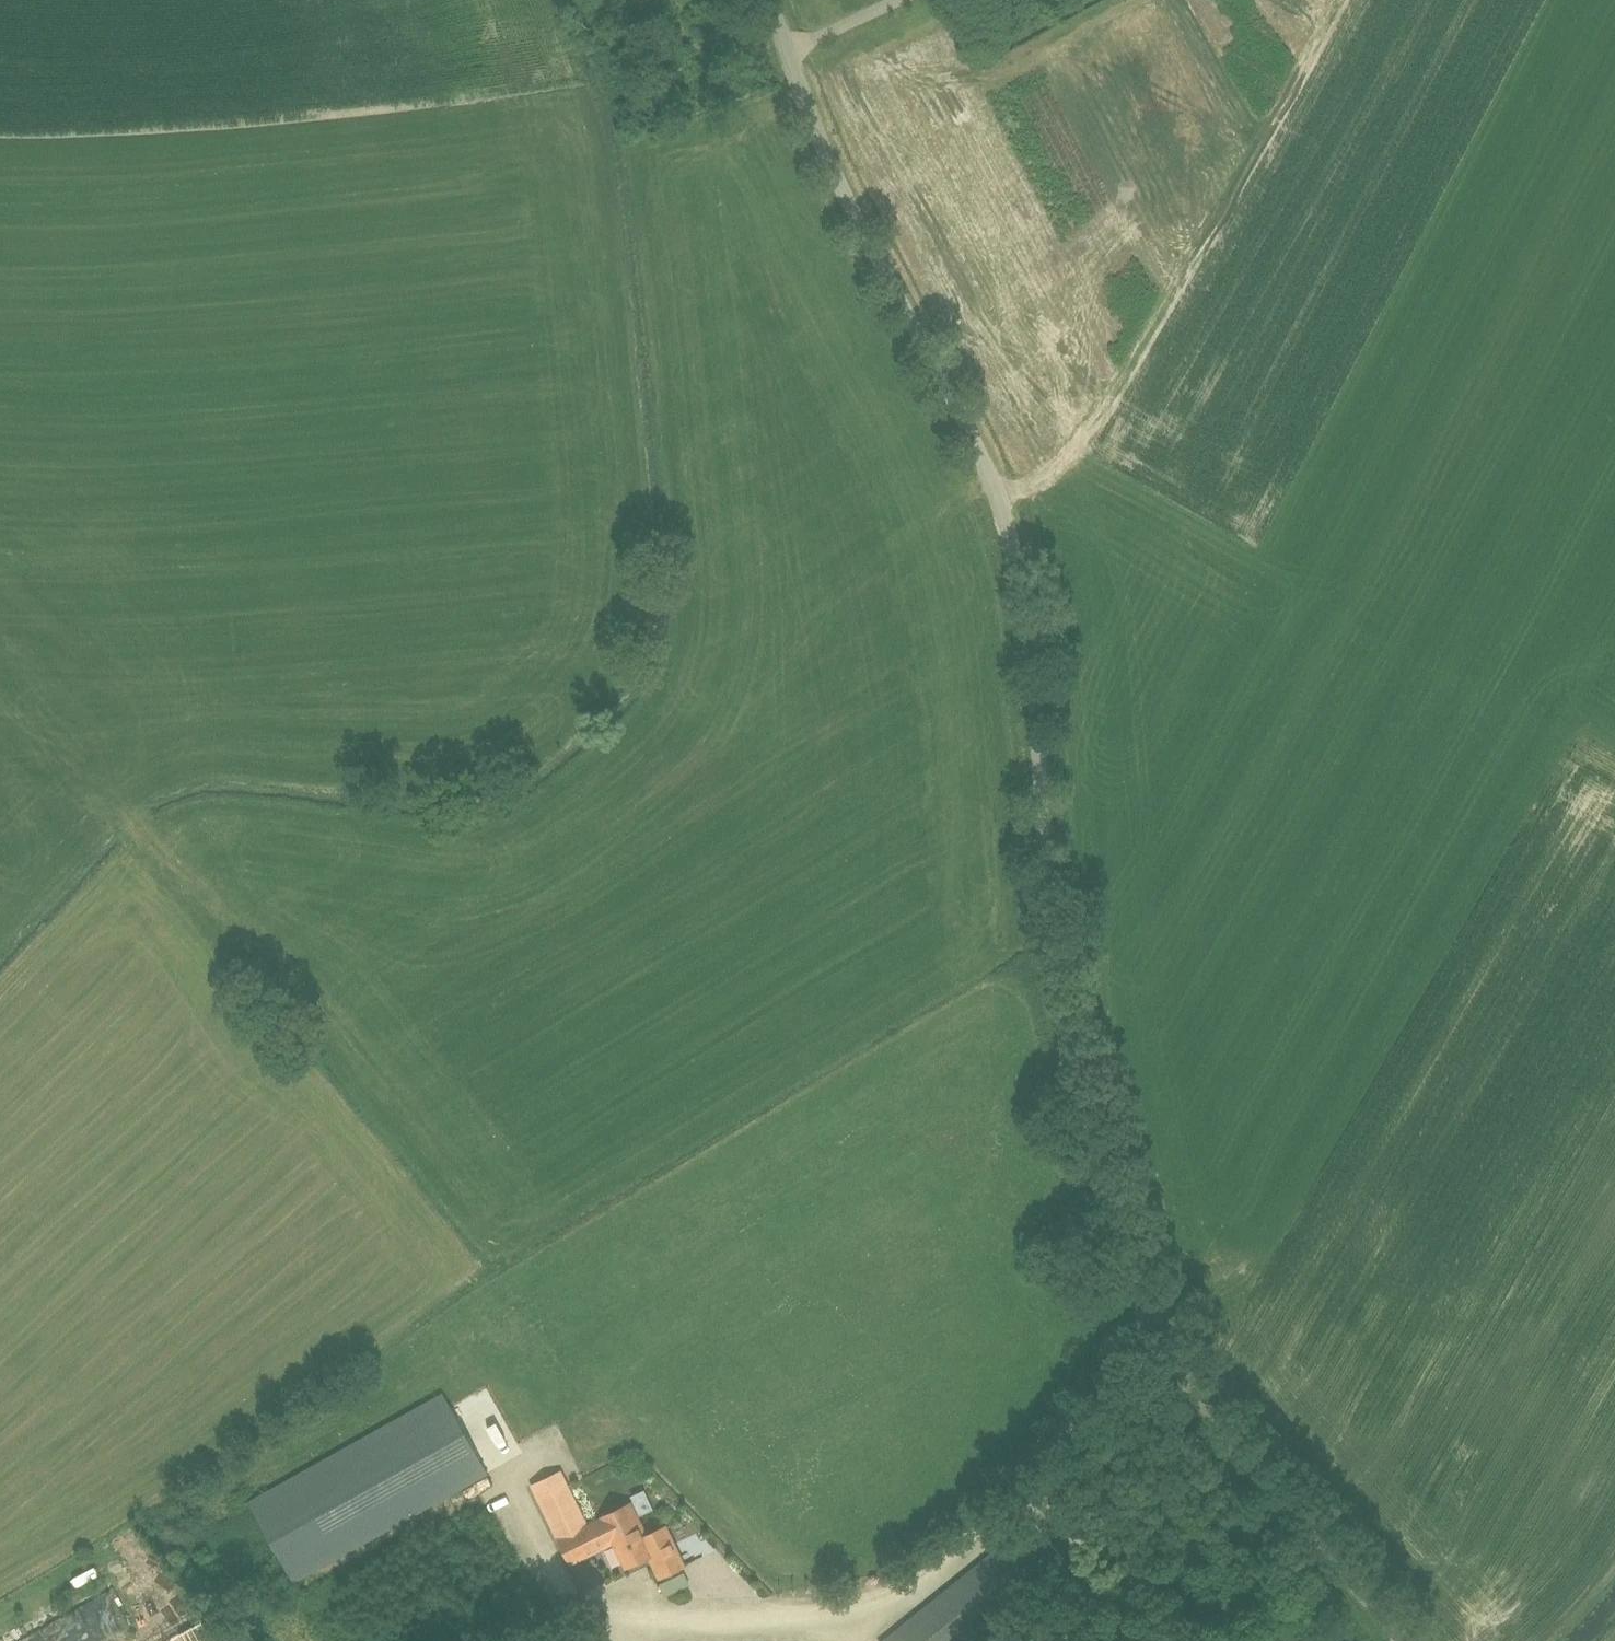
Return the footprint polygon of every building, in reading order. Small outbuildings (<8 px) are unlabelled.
[(443,1395),(250,1503),(294,1581),(487,1473),(443,1395)] [(603,1518),(588,1526),(561,1470),(532,1485),(570,1564),(615,1542),(627,1567),(650,1556),(659,1578),(683,1566),(665,1528),(647,1537),(631,1504),(603,1518)] [(882,1640),(967,1640),(1066,1561),(1033,1520),(882,1640)] [(35,1619),(40,1632),(24,1639),(25,1640),(78,1640),(101,1632),(91,1607),(94,1606),(90,1597),(35,1619)] [(585,1632),(567,1640),(589,1640),(585,1632)]
